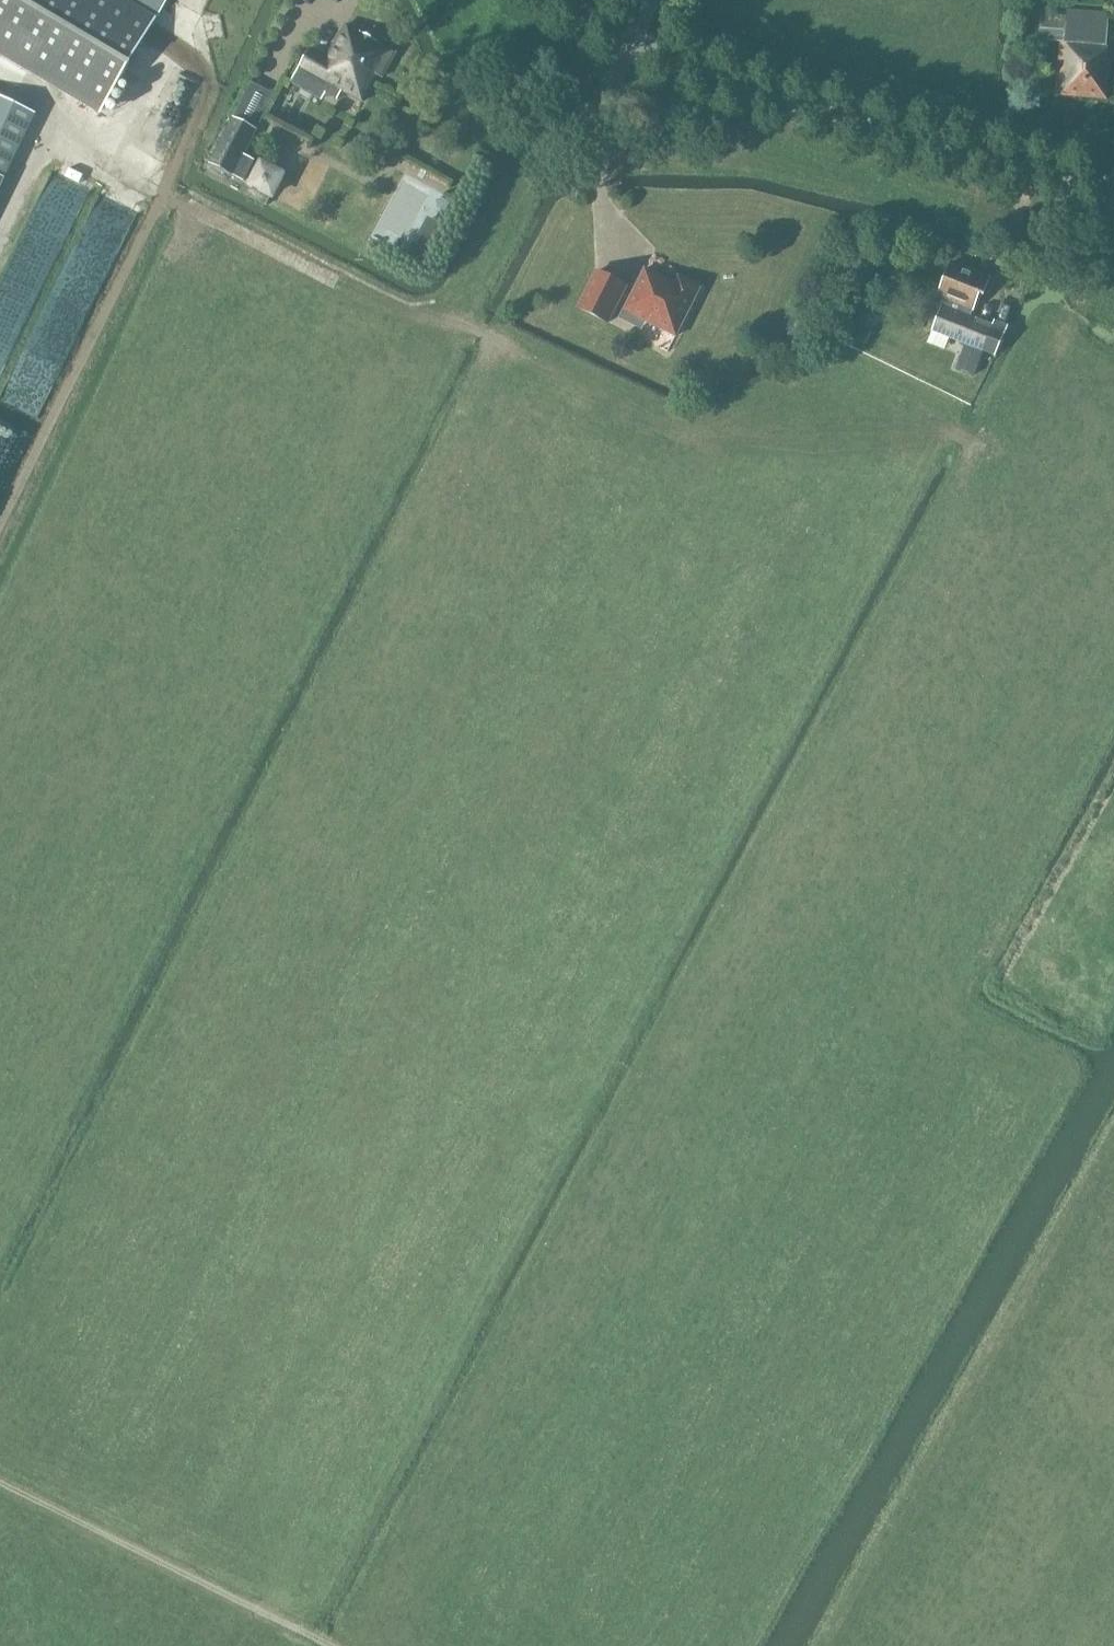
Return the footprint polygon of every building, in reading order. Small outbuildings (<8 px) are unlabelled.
[(103,109),(167,0),(0,0),(0,49),(103,109)] [(1042,15),(1040,41),(1060,43),(1055,95),(1107,100),(1111,61),(1106,60),(1110,14),(1067,11),(1067,17),(1042,15)] [(324,91),(335,98),(340,90),(361,101),(377,74),(381,77),(396,52),(346,23),(326,57),(309,47),(298,65),(329,83),(324,91)] [(4,178),(36,112),(0,95),(0,177),(4,178)] [(210,164),(233,176),(233,175),(243,180),(254,159),(244,154),(257,129),(234,117),(210,164)] [(92,160),(56,146),(0,295),(0,394),(3,395),(92,160)] [(250,184),(272,196),(284,173),(262,162),(250,184)] [(402,259),(422,270),(446,227),(425,216),(402,259)] [(941,306),(932,330),(965,343),(956,368),(973,375),(993,326),(970,317),(980,290),(984,292),(990,278),(951,262),(935,303),(941,306)] [(643,269),(622,311),(674,337),(698,289),(677,277),(671,289),(659,283),(661,278),(643,269)] [(576,308),(606,323),(624,287),(595,272),(576,308)] [(99,279),(90,278),(90,277),(60,274),(58,298),(76,300),(78,288),(97,291),(99,279)] [(780,325),(780,335),(803,336),(803,326),(780,325)] [(871,335),(864,331),(857,342),(864,346),(871,335)] [(10,470),(23,435),(0,427),(0,467),(10,470)]
